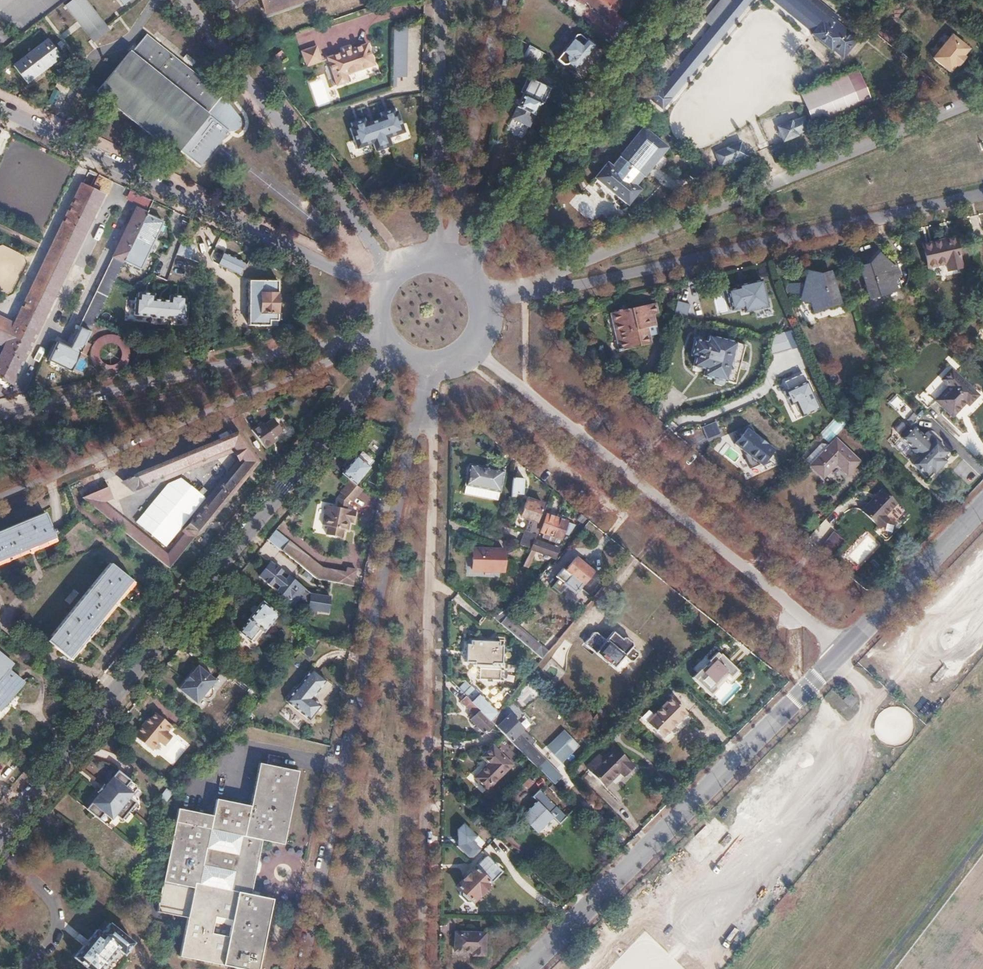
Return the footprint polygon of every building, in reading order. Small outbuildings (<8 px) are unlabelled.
[(66,5),(94,41),(109,30),(85,0),(72,0),(66,5)] [(96,12),(102,8),(96,0),(89,0),(88,1),(96,12)] [(265,10),(295,0),(262,0),(265,10)] [(583,5),(586,0),(610,20),(616,12),(615,11),(601,0),(578,0),(583,5)] [(615,11),(621,3),(617,0),(601,0),(615,11)] [(659,90),(655,87),(647,97),(660,109),(669,99),(667,98),(668,97),(747,0),(733,0),(659,90)] [(814,30),(811,34),(830,50),(840,37),(847,29),(812,0),(778,0),(814,30)] [(616,12),(610,20),(626,33),(633,25),(616,12)] [(393,77),(406,77),(407,28),(394,28),(393,77)] [(131,50),(98,89),(176,153),(180,149),(200,167),(230,132),(207,113),(222,96),(147,34),(132,52),(131,50)] [(578,34),(558,59),(564,65),(567,64),(569,62),(574,67),(578,63),(580,65),(591,51),(590,50),(595,45),(582,34),(578,34)] [(951,34),(932,57),(949,72),(955,64),(962,55),(968,48),(951,34)] [(362,35),(322,48),(332,76),(343,72),(341,65),(369,55),(362,35)] [(311,37),(297,43),(302,57),(317,52),(311,37)] [(48,40),(15,64),(28,81),(61,56),(48,40)] [(282,51),(277,55),(280,60),(286,56),(282,51)] [(962,55),(955,64),(957,66),(964,57),(962,55)] [(541,63),(530,81),(543,89),(554,71),(541,63)] [(849,74),(801,96),(815,127),(872,102),(861,78),(853,82),(849,74)] [(524,93),(512,119),(529,127),(543,96),(536,93),(534,98),(524,93)] [(347,124),(356,151),(405,135),(395,108),(381,113),(382,119),(365,124),(364,119),(347,124)] [(803,117),(777,127),(783,140),(797,135),(796,134),(808,129),(803,117)] [(607,163),(595,177),(628,205),(640,189),(636,186),(667,148),(643,128),(611,166),(607,163)] [(740,142),(715,153),(720,165),(733,160),(733,161),(746,156),(740,142)] [(91,171),(84,185),(92,189),(99,175),(91,171)] [(21,339),(93,189),(92,189),(84,185),(82,184),(15,324),(0,317),(0,329),(21,339)] [(5,346),(0,357),(0,378),(11,383),(102,193),(93,189),(21,339),(0,329),(0,344),(5,346)] [(59,340),(49,360),(50,361),(50,362),(50,364),(53,366),(55,365),(56,364),(71,371),(80,352),(85,354),(90,344),(85,342),(94,322),(121,267),(123,261),(146,214),(136,209),(70,345),(59,340)] [(146,214),(123,261),(140,269),(163,222),(146,214)] [(954,236),(922,243),(927,266),(945,262),(947,269),(961,266),(954,236)] [(215,247),(224,250),(227,241),(219,238),(215,247)] [(177,255),(191,258),(194,244),(181,240),(177,255)] [(870,262),(860,265),(870,295),(896,287),(893,279),(899,272),(898,268),(878,252),(870,262)] [(223,253),(218,265),(238,274),(242,266),(243,262),(242,261),(223,253)] [(804,283),(801,294),(802,298),(803,299),(811,301),(813,308),(839,300),(829,269),(819,272),(807,270),(804,283)] [(787,279),(787,291),(801,294),(804,283),(787,279)] [(277,280),(248,280),(248,325),(269,324),(269,321),(277,321),(277,280)] [(132,291),(130,315),(186,320),(186,295),(170,294),(170,299),(154,298),(155,292),(132,291)] [(723,292),(714,294),(718,312),(727,310),(723,292)] [(690,304),(678,301),(674,317),(686,320),(690,304)] [(652,303),(611,312),(620,352),(647,346),(643,329),(652,327),(649,315),(655,314),(652,303)] [(771,354),(790,349),(785,333),(767,338),(771,354)] [(694,339),(690,355),(695,357),(692,366),(705,369),(703,375),(715,378),(714,381),(715,383),(721,385),(723,383),(724,380),(725,381),(735,342),(734,342),(732,339),(727,337),(724,339),(708,335),(706,342),(694,339)] [(973,350),(982,359),(982,339),(973,350)] [(949,385),(936,399),(953,414),(965,401),(968,404),(977,394),(951,369),(942,379),(949,385)] [(818,410),(802,373),(782,382),(798,419),(818,410)] [(830,443),(844,425),(834,418),(821,436),(830,443)] [(252,429),(251,430),(264,449),(272,444),(270,441),(282,432),(273,419),(261,428),(258,425),(252,429)] [(702,427),(706,439),(720,434),(716,422),(702,427)] [(911,425),(900,438),(911,448),(910,449),(915,454),(917,451),(921,454),(915,461),(928,472),(932,467),(936,471),(947,459),(944,456),(948,450),(927,430),(922,436),(911,425)] [(776,451),(746,429),(734,446),(764,467),(776,451)] [(108,486),(82,497),(169,568),(256,461),(236,434),(124,480),(134,488),(232,449),(241,461),(185,529),(187,531),(167,555),(102,501),(113,497),(108,486)] [(836,438),(811,465),(824,477),(837,463),(848,473),(860,460),(836,438)] [(355,455),(341,473),(355,484),(369,467),(368,466),(372,460),(361,451),(356,456),(355,455)] [(471,464),(465,484),(499,491),(504,472),(471,464)] [(513,477),(511,495),(522,496),(524,478),(513,477)] [(882,489),(863,509),(881,526),(888,518),(885,515),(897,502),(882,489)] [(528,498),(522,515),(537,520),(532,533),(537,535),(545,511),(540,509),(542,503),(528,498)] [(335,500),(325,551),(349,556),(360,504),(335,500)] [(0,531),(0,564),(56,541),(44,513),(0,531)] [(546,514),(541,531),(550,534),(556,518),(546,514)] [(550,534),(549,538),(555,540),(556,536),(561,538),(563,532),(567,534),(574,524),(556,518),(550,534)] [(274,530),(267,539),(316,579),(355,586),(358,568),(344,565),(342,572),(321,569),(274,530)] [(535,540),(531,548),(532,549),(537,550),(553,556),(556,547),(547,544),(535,540)] [(504,549),(472,548),(472,570),(504,571),(504,549)] [(537,550),(532,549),(526,561),(532,564),(535,560),(532,558),(537,550)] [(566,568),(558,577),(577,592),(571,599),(581,607),(591,595),(581,587),(593,572),(576,557),(566,568)] [(293,604),(307,588),(270,559),(257,575),(293,604)] [(110,563),(47,640),(71,660),(134,583),(110,563)] [(563,566),(555,575),(558,577),(566,568),(563,566)] [(309,592),(307,610),(329,613),(331,595),(309,592)] [(247,621),(238,632),(252,643),(261,632),(262,633),(278,613),(263,600),(246,620),(247,621)] [(506,617),(500,623),(542,658),(553,645),(548,640),(542,647),(506,617)] [(595,631),(585,643),(614,667),(624,655),(630,660),(633,660),(638,654),(638,651),(632,646),(632,641),(627,636),(623,636),(622,638),(613,630),(605,640),(595,631)] [(466,644),(465,661),(473,661),(473,664),(493,664),(493,662),(502,662),(502,644),(498,644),(498,641),(470,640),(470,644),(466,644)] [(0,710),(23,682),(8,670),(13,664),(0,653),(0,710)] [(721,653),(695,678),(711,694),(727,677),(731,681),(740,672),(721,653)] [(555,654),(541,671),(555,683),(569,666),(555,654)] [(186,679),(180,687),(198,701),(203,695),(205,696),(208,697),(210,696),(212,695),(214,693),(215,691),(215,688),(213,686),(212,684),(216,678),(199,664),(192,672),(192,671),(185,679),(186,679)] [(311,667),(285,699),(309,718),(321,703),(312,696),(326,678),(311,667)] [(464,694),(491,721),(499,712),(479,693),(478,694),(471,687),(464,694)] [(222,711),(227,715),(242,697),(237,693),(222,711)] [(464,694),(463,693),(459,697),(461,699),(460,700),(474,714),(470,719),(484,734),(494,724),(491,721),(464,694)] [(848,693),(843,700),(851,706),(857,699),(848,693)] [(646,712),(638,720),(642,725),(645,722),(661,738),(687,713),(671,698),(651,717),(646,712)] [(491,721),(494,724),(504,734),(537,767),(548,779),(559,769),(547,757),(545,760),(519,734),(524,729),(510,715),(506,720),(501,716),(507,709),(504,706),(499,712),(491,721)] [(144,720),(133,734),(151,749),(158,740),(164,744),(171,735),(166,731),(171,725),(155,711),(150,718),(146,722),(144,720)] [(567,729),(550,746),(561,758),(578,741),(567,729)] [(491,762),(480,773),(491,784),(512,763),(522,753),(504,734),(495,745),(485,755),(491,762)] [(615,747),(591,771),(606,787),(620,772),(624,776),(634,766),(615,747)] [(238,968),(241,968),(257,968),(272,899),(249,895),(261,840),(283,844),(297,771),(258,763),(249,806),(215,799),(211,816),(176,809),(155,911),(187,918),(179,956),(230,967),(229,968),(238,968)] [(135,785),(117,770),(103,787),(106,789),(102,794),(99,792),(86,808),(104,824),(105,823),(106,824),(114,814),(120,819),(130,807),(125,802),(136,788),(134,787),(135,785)] [(598,793),(604,786),(588,772),(581,779),(598,793)] [(536,800),(520,816),(536,833),(552,817),(559,823),(565,816),(539,789),(532,796),(536,800)] [(705,826),(695,836),(701,841),(710,831),(705,826)] [(464,835),(457,842),(457,846),(467,855),(472,856),(478,849),(464,835)] [(492,838),(487,850),(499,856),(505,843),(492,838)] [(486,856),(457,886),(461,890),(460,891),(459,895),(466,902),(470,901),(471,900),(472,901),(502,872),(486,856)] [(74,957),(89,968),(102,968),(119,948),(124,952),(133,942),(109,923),(101,933),(96,929),(74,957)] [(454,933),(454,952),(472,952),(472,956),(483,956),(484,934),(454,933)]
